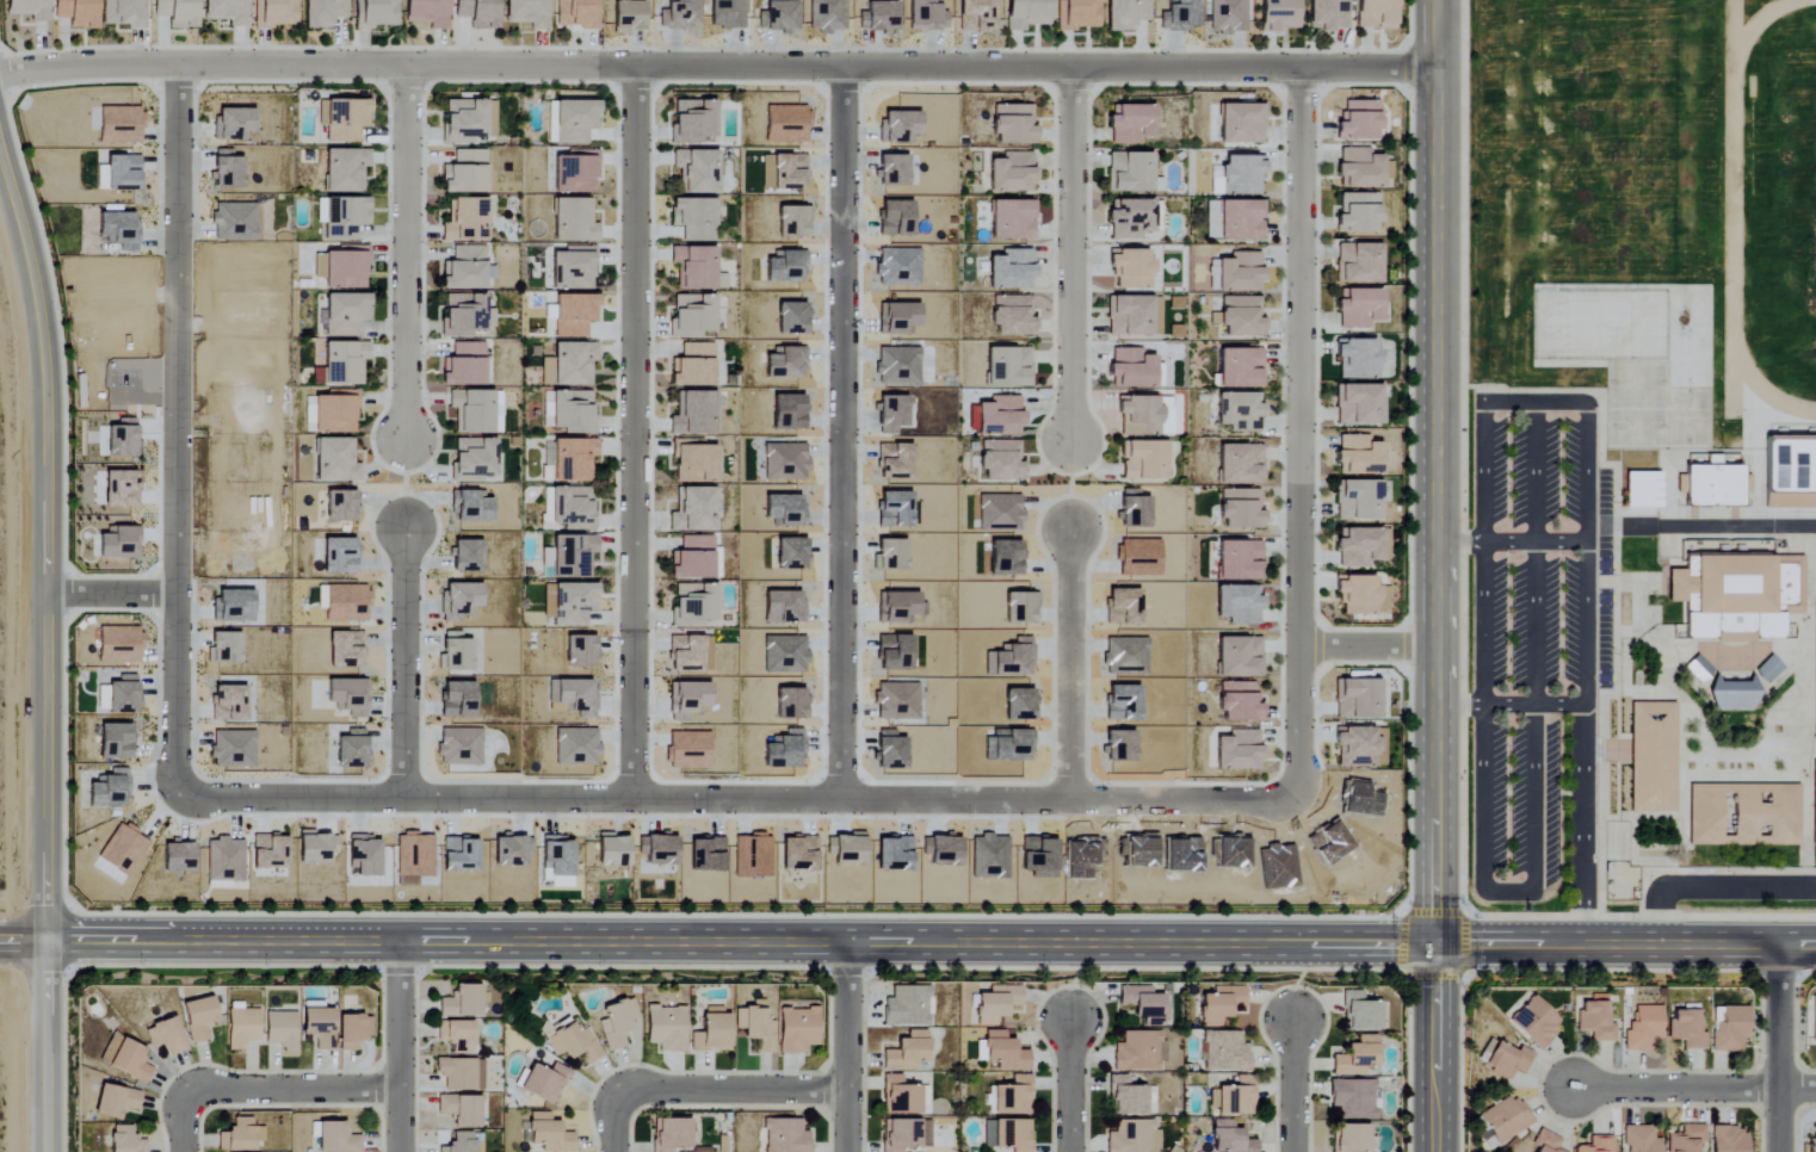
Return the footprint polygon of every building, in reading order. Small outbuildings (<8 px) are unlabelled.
[(31,23),(47,23),(47,0),(4,0),(4,16),(30,16),(31,23)] [(68,18),(68,30),(95,29),(95,0),(53,0),(53,19),(68,18)] [(144,0),(101,0),(101,27),(144,27),(144,0)] [(196,28),(195,0),(153,0),(153,17),(168,17),(168,29),(196,28)] [(228,21),(228,27),(246,28),(246,0),(203,0),(202,20),(228,21)] [(259,28),(296,27),(295,0),(258,0),(259,28)] [(331,30),(331,19),(345,19),(346,0),(303,0),(302,29),(331,30)] [(397,28),(397,0),(355,0),(355,28),(397,28)] [(404,23),(429,23),(429,30),(446,31),(446,0),(404,0),(404,23)] [(454,19),(469,18),(469,30),(497,30),(497,0),(454,0),(454,19)] [(547,0),(504,0),(503,23),(529,24),(529,30),(546,31),(547,0)] [(598,0),(555,0),(555,29),(598,28),(598,0)] [(659,10),(659,29),(697,28),(697,0),(667,0),(667,10),(659,10)] [(743,29),(744,0),(709,0),(709,28),(743,29)] [(845,33),(845,0),(809,0),(809,32),(845,33)] [(909,31),(947,30),(946,12),(937,12),(936,0),(908,0),(909,31)] [(993,31),(992,0),(958,0),(959,32),(993,31)] [(1026,32),(1026,26),(1049,26),(1049,0),(1006,0),(1006,32),(1026,32)] [(1099,30),(1100,0),(1057,0),(1057,30),(1099,30)] [(1134,32),(1134,21),(1150,21),(1151,0),(1106,0),(1106,32),(1134,32)] [(1199,0),(1170,0),(1170,13),(1160,13),(1160,30),(1198,30),(1199,0)] [(1210,33),(1246,34),(1246,0),(1211,0),(1210,33)] [(1299,0),(1261,0),(1260,31),(1299,32),(1299,0)] [(1309,27),(1319,27),(1319,31),(1347,31),(1347,0),(1308,0),(1309,27)] [(1396,29),(1396,0),(1357,0),(1357,30),(1396,29)] [(613,34),(644,33),(643,1),(612,2),(613,34)] [(765,3),(765,12),(758,13),(758,32),(797,31),(797,2),(765,3)] [(858,32),(896,31),(896,2),(866,2),(866,13),(858,13),(858,32)] [(326,100),(325,143),(360,144),(360,128),(369,128),(369,101),(326,100)] [(495,141),(495,102),(444,101),(443,141),(495,141)] [(587,145),(587,130),(598,129),(597,101),(555,102),(555,146),(587,145)] [(714,102),(672,101),(672,143),(714,144),(714,102)] [(1339,141),(1379,141),(1379,102),(1340,101),(1339,141)] [(1035,146),(1036,128),(1031,128),(1032,106),(993,105),(992,136),(996,136),(995,145),(1035,146)] [(1137,145),(1137,139),(1154,139),(1155,106),(1110,105),(1109,145),(1137,145)] [(1265,105),(1220,105),(1220,144),(1264,144),(1265,105)] [(807,142),(806,106),(764,107),(765,143),(807,142)] [(141,144),(141,107),(99,107),(99,143),(141,144)] [(253,110),(214,109),(213,139),(253,140),(253,110)] [(908,144),(908,137),(920,137),(921,111),(881,110),(880,144),(908,144)] [(1370,149),(1339,148),(1339,188),(1383,189),(1383,156),(1370,156),(1370,149)] [(363,194),(363,167),(370,168),(370,150),(324,149),(323,193),(363,194)] [(214,189),(242,188),(241,158),(232,158),(232,150),(213,151),(214,189)] [(441,194),(484,194),(485,151),(453,150),(453,166),(441,166),(441,194)] [(553,158),(554,194),(597,194),(596,151),(566,151),(567,157),(553,158)] [(718,195),(717,151),(672,151),(672,169),(682,169),(682,195),(718,195)] [(989,192),(1033,193),(1034,153),(1002,153),(1002,160),(989,160),(989,192)] [(1152,193),(1153,154),(1108,153),(1108,192),(1152,193)] [(805,191),(805,155),(772,154),(771,191),(805,191)] [(908,187),(906,154),(877,155),(878,188),(908,187)] [(139,156),(104,157),(105,188),(139,188),(139,156)] [(1262,196),(1263,157),(1222,157),(1222,177),(1212,177),(1212,196),(1262,196)] [(1338,234),(1378,234),(1379,195),(1338,194),(1338,234)] [(369,226),(369,198),(324,199),(324,242),(357,242),(357,227),(369,226)] [(486,241),(486,199),(449,199),(450,224),(441,224),(442,242),(486,241)] [(670,228),(682,228),(681,241),(713,242),(714,201),(671,199),(670,228)] [(592,200),(553,200),(553,243),(598,242),(597,225),(592,225),(592,200)] [(912,200),(879,201),(879,237),(912,237),(912,200)] [(1035,241),(1034,201),(990,202),(991,241),(1035,241)] [(1141,240),(1141,234),(1151,234),(1152,201),(1110,201),(1109,239),(1141,240)] [(1263,202),(1207,201),(1206,240),(1263,241),(1263,202)] [(255,204),(212,204),(213,241),(255,240),(255,204)] [(807,206),(776,205),(775,239),(805,240),(807,206)] [(136,214),(97,214),(97,237),(105,237),(105,250),(137,249),(136,214)] [(1336,284),(1382,285),(1383,245),(1337,244),(1336,284)] [(324,290),(367,290),(366,247),(345,247),(345,253),(314,254),(314,279),(324,279),(324,290)] [(485,247),(452,247),(451,262),(442,262),(441,290),(484,290),(485,247)] [(715,249),(670,248),(670,266),(677,266),(676,291),(714,291),(715,249)] [(989,290),(1033,290),(1033,250),(1002,250),(1002,257),(989,257),(989,290)] [(1108,252),(1109,268),(1117,268),(1117,289),(1151,289),(1150,251),(1108,252)] [(592,290),(592,253),(551,253),(551,290),(592,290)] [(1261,253),(1231,253),(1231,261),(1218,261),(1218,292),(1263,292),(1263,268),(1260,268),(1261,253)] [(1338,329),(1370,329),(1370,323),(1382,323),(1382,290),(1345,291),(1345,301),(1338,301),(1338,329)] [(359,338),(359,322),(368,323),(369,295),(325,295),(325,338),(359,338)] [(485,296),(443,295),(442,336),(483,337),(484,324),(491,325),(491,316),(485,316),(485,296)] [(671,337),(713,338),(714,297),(672,295),(671,337)] [(598,323),(598,297),(554,296),(554,338),(587,339),(587,323),(598,323)] [(1031,297),(993,296),(992,335),(1035,336),(1035,319),(1031,319),(1031,297)] [(1152,337),(1153,297),(1108,297),(1108,337),(1152,337)] [(1260,297),(1221,298),(1221,314),(1210,314),(1210,326),(1225,326),(1225,338),(1265,337),(1265,319),(1260,319),(1260,297)] [(1378,341),(1337,341),(1338,380),(1378,380),(1378,341)] [(362,361),(369,361),(369,344),(324,343),(323,386),(362,387),(362,361)] [(484,344),(452,343),(452,359),(441,359),(441,386),(484,387),(484,344)] [(552,387),(591,388),(591,361),(598,362),(598,344),(553,343),(552,387)] [(713,388),(714,345),(680,344),(680,360),(670,359),(670,387),(713,388)] [(1030,349),(986,349),(986,389),(1031,388),(1030,349)] [(1155,357),(1142,357),(1142,349),(1110,349),(1111,390),(1155,389),(1155,357)] [(1219,389),(1263,389),(1263,349),(1218,350),(1219,389)] [(551,387),(552,359),(541,359),(541,387),(551,387)] [(1335,425),(1381,426),(1382,387),(1336,386),(1335,425)] [(355,391),(326,392),(326,397),(312,398),(314,435),(357,434),(355,391)] [(454,434),(501,435),(502,392),(448,391),(448,409),(455,410),(454,434)] [(593,392),(551,393),(551,432),(593,432),(593,392)] [(714,437),(715,394),(676,393),(676,417),(670,417),(669,436),(714,437)] [(1262,394),(1217,394),(1217,427),(1230,427),(1229,432),(1261,432),(1262,394)] [(976,405),(977,437),(1021,436),(1021,397),(990,397),(990,405),(976,405)] [(1119,437),(1160,436),(1160,408),(1156,408),(1156,398),(1119,398),(1119,437)] [(106,428),(106,458),(135,459),(135,420),(117,420),(117,428),(106,428)] [(1765,435),(1765,507),(1815,507),(1815,435),(1765,435)] [(1382,444),(1369,444),(1369,437),(1338,436),(1337,475),(1382,476),(1382,444)] [(353,439),(314,440),(315,483),(361,483),(361,464),(353,464),(353,439)] [(494,440),(454,439),(453,480),(493,480),(494,440)] [(597,458),(597,441),(553,440),(552,483),(590,484),(591,458),(597,458)] [(673,483),(715,484),(716,447),(702,447),(702,441),(674,441),(673,483)] [(1020,441),(981,441),(981,481),(1024,481),(1024,464),(1020,464),(1020,441)] [(1167,443),(1122,442),(1121,482),(1166,482),(1167,443)] [(1263,445),(1219,446),(1219,486),(1263,485),(1263,445)] [(1687,453),(1692,453),(1693,454),(1701,454),(1704,453),(1705,453),(1732,454),(1734,454),(1736,456),(1736,454),(1740,454),(1740,464),(1742,464),(1742,473),(1750,473),(1750,493),(1742,493),(1742,506),(1685,507),(1685,493),(1676,494),(1676,473),(1685,473),(1685,464),(1687,464),(1687,453)] [(1624,470),(1624,506),(1656,506),(1656,471),(1624,470)] [(104,472),(103,506),(137,507),(138,473),(104,472)] [(1382,483),(1336,482),(1335,521),(1381,522),(1382,483)] [(593,489),(544,488),(543,527),(592,528),(593,489)] [(669,513),(669,532),(713,533),(714,489),(677,489),(677,513),(669,513)] [(1259,490),(1221,491),(1221,530),(1264,530),(1264,513),(1260,513),(1259,490)] [(325,524),(355,523),(354,492),(325,493),(325,524)] [(488,492),(451,493),(452,524),(489,523),(488,492)] [(138,559),(139,528),(105,528),(105,536),(97,535),(97,559),(138,559)] [(1388,561),(1389,530),(1338,530),(1337,568),(1369,568),(1369,561),(1388,561)] [(553,580),(591,580),(590,553),(597,553),(597,537),(552,537),(553,580)] [(669,580),(712,581),(713,537),(680,537),(680,552),(670,552),(669,580)] [(356,540),(322,541),(323,575),(356,575),(356,540)] [(1803,555),(1773,555),(1773,547),(1785,547),(1785,540),(1680,540),(1680,562),(1685,562),(1685,569),(1668,569),(1668,601),(1685,601),(1685,624),(1674,624),(1674,639),(1715,639),(1715,640),(1754,640),(1754,638),(1795,638),(1795,624),(1784,624),(1784,612),(1803,612),(1803,555)] [(480,574),(481,542),(452,542),(452,573),(480,574)] [(1218,543),(1218,583),(1264,582),(1263,564),(1262,564),(1261,542),(1218,543)] [(551,579),(551,549),(542,549),(543,579),(551,579)] [(1375,577),(1336,578),(1336,604),(1343,604),(1343,615),(1389,615),(1389,587),(1375,587),(1375,577)] [(441,623),(459,623),(459,613),(480,613),(481,585),(442,585),(441,623)] [(544,619),(575,619),(575,623),(585,623),(585,614),(596,614),(596,585),(544,585),(544,619)] [(715,586),(673,585),(672,625),(714,626),(715,586)] [(366,623),(366,586),(317,586),(317,609),(324,609),(324,622),(366,623)] [(1258,588),(1216,587),(1216,619),(1230,620),(1229,626),(1261,626),(1262,598),(1258,598),(1258,588)] [(253,593),(213,592),(213,622),(252,623),(253,593)] [(140,664),(140,628),(98,627),(97,664),(140,664)] [(328,633),(328,669),(362,668),(361,633),(328,633)] [(440,671),(470,672),(471,641),(461,641),(461,633),(440,633),(440,671)] [(240,635),(208,634),(208,664),(239,665),(240,635)] [(565,668),(594,668),(594,638),(565,637),(565,668)] [(669,669),(702,669),(702,637),(670,637),(669,669)] [(1219,679),(1263,678),(1262,638),(1218,639),(1219,679)] [(1684,665),(1697,654),(1712,669),(1709,677),(1699,681),(1684,665)] [(1771,654),(1784,665),(1768,681),(1759,677),(1755,669),(1771,654)] [(1716,671),(1719,681),(1748,681),(1752,673),(1759,689),(1752,708),(1716,708),(1709,690),(1716,671)] [(107,716),(136,715),(136,675),(118,675),(118,684),(106,684),(107,716)] [(368,681),(326,680),(325,709),(348,709),(348,719),(367,719),(368,681)] [(595,681),(548,682),(548,708),(576,707),(577,719),(595,719),(595,681)] [(1380,682),(1336,681),(1335,720),(1380,721),(1380,682)] [(1254,683),(1220,684),(1220,724),(1261,723),(1261,696),(1254,696),(1254,683)] [(473,719),(474,684),(441,684),(441,718),(473,719)] [(710,715),(709,684),(669,684),(670,716),(710,715)] [(244,723),(245,688),(212,687),(211,723),(244,723)] [(1675,810),(1675,701),(1630,701),(1631,811),(1675,810)] [(132,726),(98,725),(97,759),(132,760),(132,726)] [(481,730),(438,729),(437,766),(480,767),(481,730)] [(598,729),(555,730),(555,766),(598,765),(598,729)] [(1374,729),(1336,730),(1337,768),(1378,767),(1378,739),(1374,739),(1374,729)] [(336,738),(335,769),(370,769),(370,754),(365,753),(365,730),(347,730),(347,738),(336,738)] [(1262,771),(1262,747),(1259,747),(1259,732),(1229,731),(1229,739),(1216,739),(1216,770),(1262,771)] [(255,733),(212,732),(211,767),(254,769),(255,733)] [(710,734),(667,733),(667,769),(709,770),(710,734)] [(87,806),(123,807),(123,794),(128,794),(128,769),(109,768),(109,779),(87,778),(87,806)] [(1688,782),(1799,784),(1799,844),(1688,843),(1688,782)] [(149,838),(116,822),(97,860),(130,876),(149,838)] [(298,863),(328,864),(328,852),(336,853),(337,833),(298,832),(298,863)] [(252,867),(286,869),(287,836),(253,835),(252,867)] [(396,836),(397,886),(417,885),(417,877),(433,877),(432,835),(396,836)] [(597,866),(626,867),(626,835),(597,835),(597,866)] [(378,874),(379,837),(348,836),(347,873),(378,874)] [(493,837),(494,866),(525,865),(524,855),(532,855),(532,836),(493,837)] [(550,887),(572,887),(573,837),(542,837),(541,878),(550,878),(550,887)] [(442,871),(477,871),(476,838),(442,838),(442,871)] [(206,882),(243,882),(243,839),(206,839),(206,882)] [(161,843),(162,872),(193,872),(192,842),(161,843)] [(479,1017),(480,984),(453,984),(452,999),(438,998),(438,1016),(479,1017)] [(883,1026),(928,1025),(927,986),(891,986),(891,998),(883,999),(883,1026)] [(1021,1006),(1021,986),(989,986),(989,994),(976,994),(976,1027),(997,1026),(997,1017),(1007,1017),(1007,1007),(1021,1006)] [(1150,986),(1118,986),(1118,1007),(1132,1007),(1132,1017),(1142,1017),(1142,1026),(1163,1026),(1163,994),(1150,994),(1150,986)] [(1245,987),(1212,987),(1212,994),(1199,994),(1200,1027),(1221,1027),(1221,1018),(1231,1018),(1231,1006),(1245,1005),(1245,987)] [(1363,991),(1343,991),(1343,1030),(1381,1031),(1382,1002),(1363,1001),(1363,991)] [(1536,1050),(1563,1026),(1534,995),(1508,1019),(1536,1050)] [(188,1044),(208,1040),(206,1024),(216,1022),(212,997),(182,1002),(188,1044)] [(625,1048),(623,1031),(631,1030),(630,1017),(636,1017),(633,1000),(601,1004),(603,1020),(599,1020),(604,1051),(625,1048)] [(774,1054),(775,1021),(765,1021),(765,1001),(751,1001),(751,1008),(734,1007),(734,1029),(743,1029),(743,1041),(751,1041),(751,1053),(774,1054)] [(1590,1042),(1615,1041),(1614,1024),(1608,1024),(1608,1002),(1577,1002),(1577,1033),(1590,1033),(1590,1042)] [(658,1052),(685,1053),(686,1007),(646,1006),(645,1044),(658,1044),(658,1052)] [(1648,1051),(1648,1039),(1662,1039),(1663,1007),(1635,1006),(1635,1023),(1625,1022),(1625,1051),(1648,1051)] [(779,1009),(779,1054),(807,1054),(806,1046),(819,1046),(818,1008),(779,1009)] [(301,1009),(300,1038),(314,1038),(314,1050),(332,1051),(333,1010),(301,1009)] [(258,1042),(258,1010),(227,1010),(227,1050),(243,1050),(243,1041),(258,1042)] [(1682,1050),(1702,1050),(1702,1011),(1673,1010),(1672,1020),(1668,1020),(1668,1040),(1682,1041),(1682,1050)] [(282,1053),(297,1053),(295,1012),(264,1012),(265,1044),(281,1044),(282,1053)] [(690,1032),(689,1051),(729,1052),(730,1014),(700,1013),(700,1032),(690,1032)] [(336,1016),(337,1051),(355,1051),(355,1038),(370,1038),(370,1016),(336,1016)] [(166,1045),(169,1055),(185,1051),(176,1017),(144,1026),(150,1050),(166,1045)] [(437,1020),(437,1041),(452,1042),(452,1054),(471,1054),(472,1021),(437,1020)] [(584,1064),(600,1058),(588,1027),(576,1032),(572,1024),(545,1036),(553,1056),(564,1052),(567,1059),(579,1054),(584,1064)] [(914,1071),(915,1061),(927,1061),(927,1031),(907,1030),(907,1039),(896,1039),(896,1050),(883,1050),(882,1070),(914,1071)] [(1029,1071),(1030,1051),(1016,1050),(1016,1039),(1005,1039),(1005,1031),(984,1030),(983,1061),(997,1061),(997,1070),(1029,1071)] [(1158,1031),(1122,1032),(1122,1043),(1113,1043),(1114,1071),(1159,1070),(1158,1031)] [(1239,1031),(1201,1032),(1202,1071),(1250,1070),(1249,1044),(1239,1044),(1239,1031)] [(146,1051),(112,1033),(98,1061),(144,1085),(153,1068),(140,1062),(146,1051)] [(1332,1055),(1332,1075),(1365,1076),(1365,1066),(1377,1067),(1378,1036),(1357,1036),(1357,1044),(1346,1044),(1346,1055),(1332,1055)] [(1514,1070),(1523,1075),(1533,1055),(1519,1047),(1516,1052),(1496,1041),(1483,1066),(1508,1080),(1514,1070)] [(483,1091),(484,1060),(435,1058),(434,1075),(444,1075),(443,1090),(483,1091)] [(530,1064),(518,1089),(553,1106),(570,1071),(553,1063),(548,1072),(530,1064)] [(919,1085),(902,1085),(902,1075),(883,1075),(884,1114),(919,1114),(919,1085)] [(1029,1075),(1011,1075),(1011,1085),(993,1086),(994,1115),(1030,1114),(1029,1075)] [(1145,1115),(1146,1086),(1130,1086),(1130,1075),(1111,1075),(1110,1114),(1145,1115)] [(1210,1113),(1253,1114),(1253,1076),(1236,1076),(1236,1087),(1210,1087),(1210,1113)] [(1374,1080),(1330,1081),(1330,1107),(1340,1107),(1340,1120),(1374,1119),(1374,1080)] [(118,1119),(121,1107),(138,1110),(141,1092),(99,1084),(93,1114),(118,1119)] [(1479,1115),(1497,1146),(1534,1123),(1515,1093),(1479,1115)] [(480,1096),(437,1095),(436,1114),(453,1115),(452,1127),(479,1127),(480,1096)] [(574,1133),(559,1133),(559,1122),(549,1122),(549,1113),(528,1112),(528,1143),(541,1143),(541,1151),(573,1151),(574,1133)] [(652,1118),(652,1151),(671,1151),(671,1147),(689,1147),(690,1119),(652,1118)] [(800,1132),(801,1119),(765,1119),(764,1151),(810,1151),(810,1132),(800,1132)] [(902,1148),(930,1147),(930,1119),(882,1120),(882,1151),(902,1151),(902,1148)] [(993,1120),(993,1149),(1012,1148),(1012,1151),(1031,1151),(1031,1119),(993,1120)] [(1115,1120),(1115,1132),(1106,1132),(1106,1151),(1151,1151),(1151,1150),(1159,1150),(1159,1130),(1153,1130),(1153,1121),(1115,1120)] [(1258,1140),(1243,1140),(1243,1129),(1233,1129),(1233,1120),(1212,1120),(1212,1151),(1257,1151),(1258,1140)] [(346,1136),(345,1121),(317,1122),(318,1151),(361,1151),(360,1135),(346,1136)] [(1369,1125),(1334,1125),(1334,1151),(1369,1151),(1369,1125)] [(1698,1143),(1705,1143),(1705,1126),(1682,1125),(1681,1134),(1668,1134),(1667,1151),(1698,1151),(1698,1143)] [(146,1140),(132,1140),(131,1126),(109,1126),(110,1151),(146,1151),(146,1140)] [(1624,1126),(1625,1151),(1661,1151),(1660,1139),(1652,1139),(1652,1126),(1624,1126)] [(1748,1128),(1712,1128),(1712,1151),(1748,1151),(1748,1128)] [(1556,1151),(1561,1138),(1538,1130),(1532,1146),(1537,1148),(1535,1151),(1559,1151),(1556,1151)] [(450,1132),(450,1147),(438,1147),(438,1151),(482,1151),(482,1133),(450,1132)] [(1613,1136),(1589,1136),(1589,1146),(1575,1146),(1575,1151),(1613,1151),(1613,1136)]
